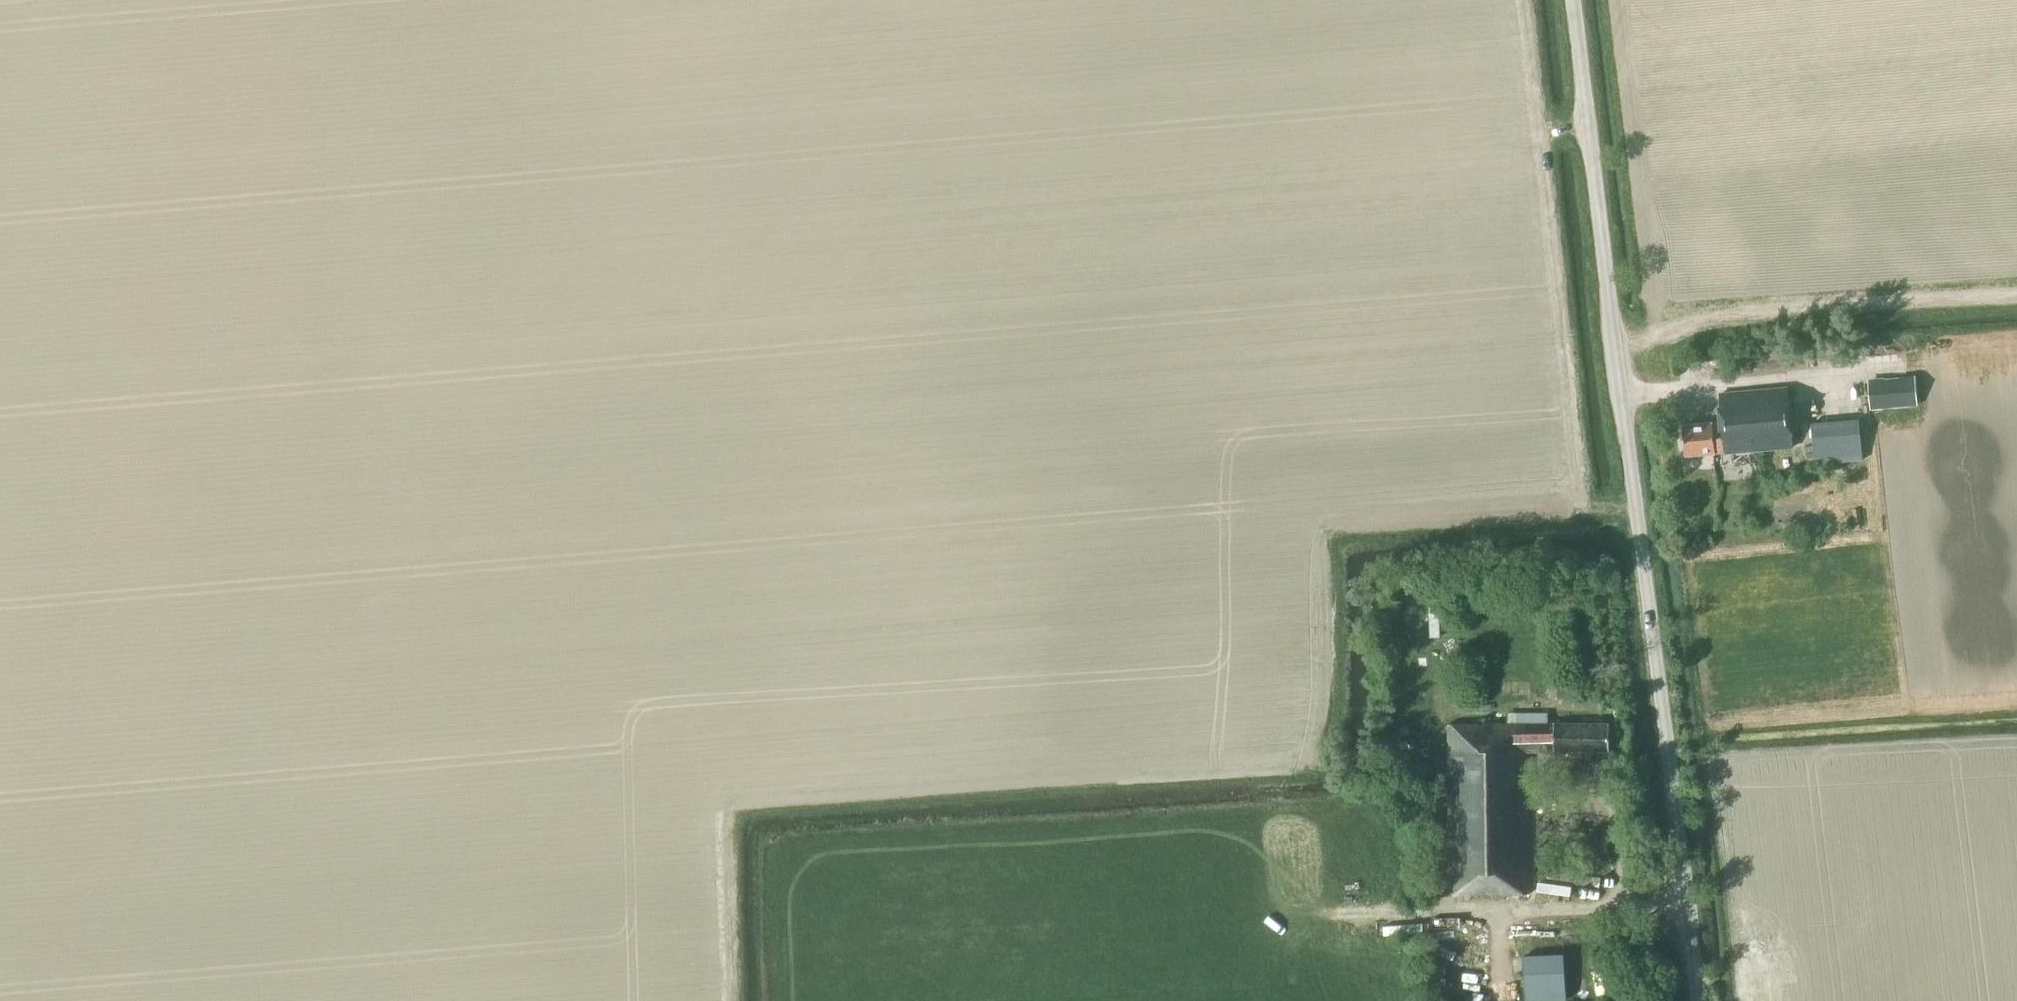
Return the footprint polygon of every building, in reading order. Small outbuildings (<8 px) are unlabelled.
[(1918,406),(1915,375),(1867,379),(1870,411),(1918,406)] [(1685,456),(1793,447),(1788,389),(1719,394),(1721,422),(1712,423),(1712,422),(1682,425),(1685,456)] [(1817,459),(1857,454),(1854,420),(1814,425),(1817,459)] [(1852,509),(1854,524),(1861,523),(1860,509),(1852,509)] [(1442,632),(1440,583),(1430,583),(1432,633),(1442,632)] [(1566,698),(1565,680),(1549,680),(1550,699),(1566,698)] [(1528,752),(1609,752),(1609,723),(1447,724),(1449,894),(1529,894),(1528,752)] [(1538,885),(1573,890),(1574,879),(1540,874),(1538,885)] [(1526,1000),(1553,1000),(1566,1000),(1563,954),(1523,956),(1526,1000)]
